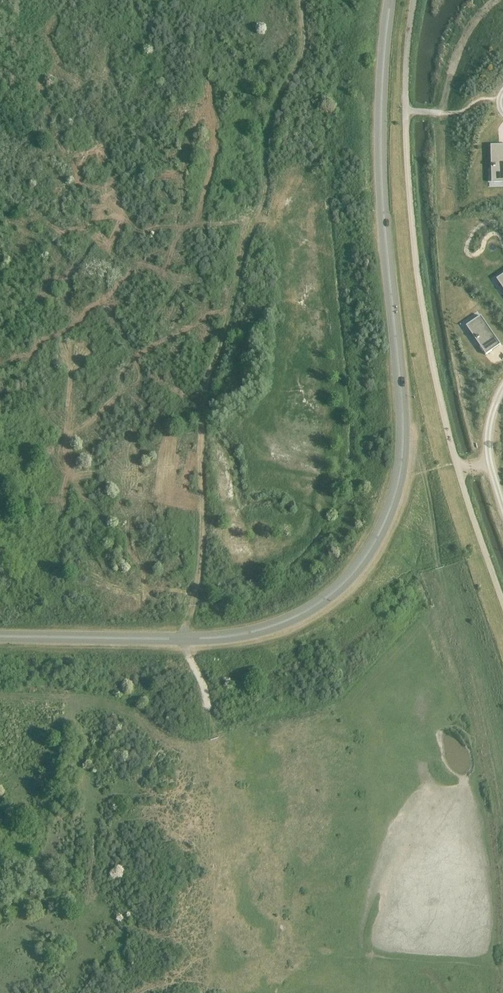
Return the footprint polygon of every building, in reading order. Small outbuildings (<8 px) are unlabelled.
[(490,146),(490,155),(492,155),(492,166),(492,168),(493,168),(493,180),(502,180),(502,149),(502,146),(500,146),(500,145),(490,146)] [(482,319),(469,328),(476,338),(475,338),(477,340),(480,343),(478,344),(480,346),(479,347),(485,355),(492,351),(492,350),(494,349),(492,346),(497,343),(498,343),(482,319)]
